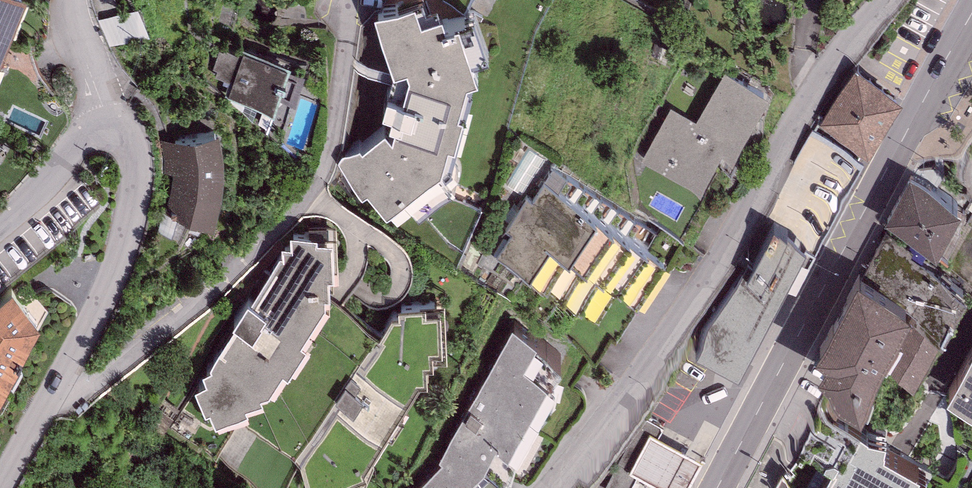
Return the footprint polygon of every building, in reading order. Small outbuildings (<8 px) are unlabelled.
[(23,0),(0,0),(0,59),(23,0)] [(375,4),(395,58),(408,53),(410,59),(403,81),(387,77),(382,94),(394,96),(389,105),(397,108),(392,120),(385,113),(362,132),(359,129),(344,145),(339,155),(363,181),(367,177),(386,199),(403,184),(419,205),(459,174),(459,164),(451,150),(461,100),(465,100),(471,62),(478,59),(472,46),(488,40),(475,1),(446,11),(443,0),(442,0),(422,8),(419,0),(385,0),(375,4)] [(142,5),(105,22),(117,49),(155,32),(142,5)] [(287,56),(243,43),(241,49),(225,44),(224,47),(219,46),(213,65),(218,66),(216,73),(233,78),(229,91),(273,104),(287,56)] [(768,87),(725,64),(697,117),(671,103),(642,157),(702,189),(723,150),(732,155),(768,87)] [(855,68),(821,121),(863,147),(897,94),(855,68)] [(219,125),(161,137),(162,144),(164,150),(165,159),(165,171),(173,170),(173,179),(170,192),(179,194),(176,211),(214,219),(216,213),(220,203),(224,186),(225,167),(224,152),(222,137),(219,125)] [(909,167),(885,214),(936,240),(961,193),(917,171),(909,167)] [(596,208),(545,177),(533,196),(527,192),(506,226),(510,228),(495,253),(620,329),(668,252),(596,208)] [(885,214),(860,262),(908,286),(922,293),(915,307),(942,321),(967,273),(929,254),(936,240),(885,214)] [(696,338),(739,360),(808,235),(774,216),(746,268),(696,338)] [(206,371),(197,376),(205,398),(210,397),(216,415),(234,407),(244,402),(242,399),(259,390),(257,387),(276,380),(274,374),(284,356),(288,358),(306,328),(302,326),(327,290),(327,279),(330,278),(330,276),(334,276),(332,261),(334,261),(334,252),(336,252),(334,229),(317,227),(317,223),(290,225),(291,238),(283,240),(283,248),(281,248),(251,292),(248,290),(234,312),(238,314),(210,356),(211,359),(203,363),(206,371)] [(822,360),(860,379),(908,286),(860,262),(819,342),(829,347),(822,360)] [(13,282),(0,293),(0,389),(40,315),(13,282)] [(379,322),(327,290),(302,326),(306,328),(288,358),(284,356),(274,374),(276,380),(257,387),(259,390),(242,399),(244,402),(234,407),(240,417),(295,451),(379,322)] [(391,303),(379,322),(295,451),(302,451),(316,487),(319,487),(333,487),(347,481),(346,477),(366,471),(389,425),(392,426),(404,405),(401,404),(423,365),(428,363),(426,346),(446,345),(446,332),(444,299),(424,300),(425,294),(399,295),(400,302),(391,303)] [(942,321),(915,307),(886,363),(913,377),(942,321)] [(512,318),(439,451),(443,452),(407,487),(496,487),(502,478),(506,464),(513,447),(516,440),(517,431),(534,402),(538,403),(543,399),(546,395),(550,390),(553,381),(555,374),(553,373),(562,350),(555,347),(535,335),(537,331),(512,318)] [(946,381),(971,395),(971,335),(946,381)] [(925,461),(883,437),(887,424),(868,422),(820,402),(773,487),(911,487),(925,461)] [(643,412),(603,486),(608,487),(627,487),(637,469),(630,465),(650,427),(659,432),(663,423),(643,412)] [(650,427),(630,465),(637,469),(673,487),(685,487),(703,455),(659,432),(650,427)]
